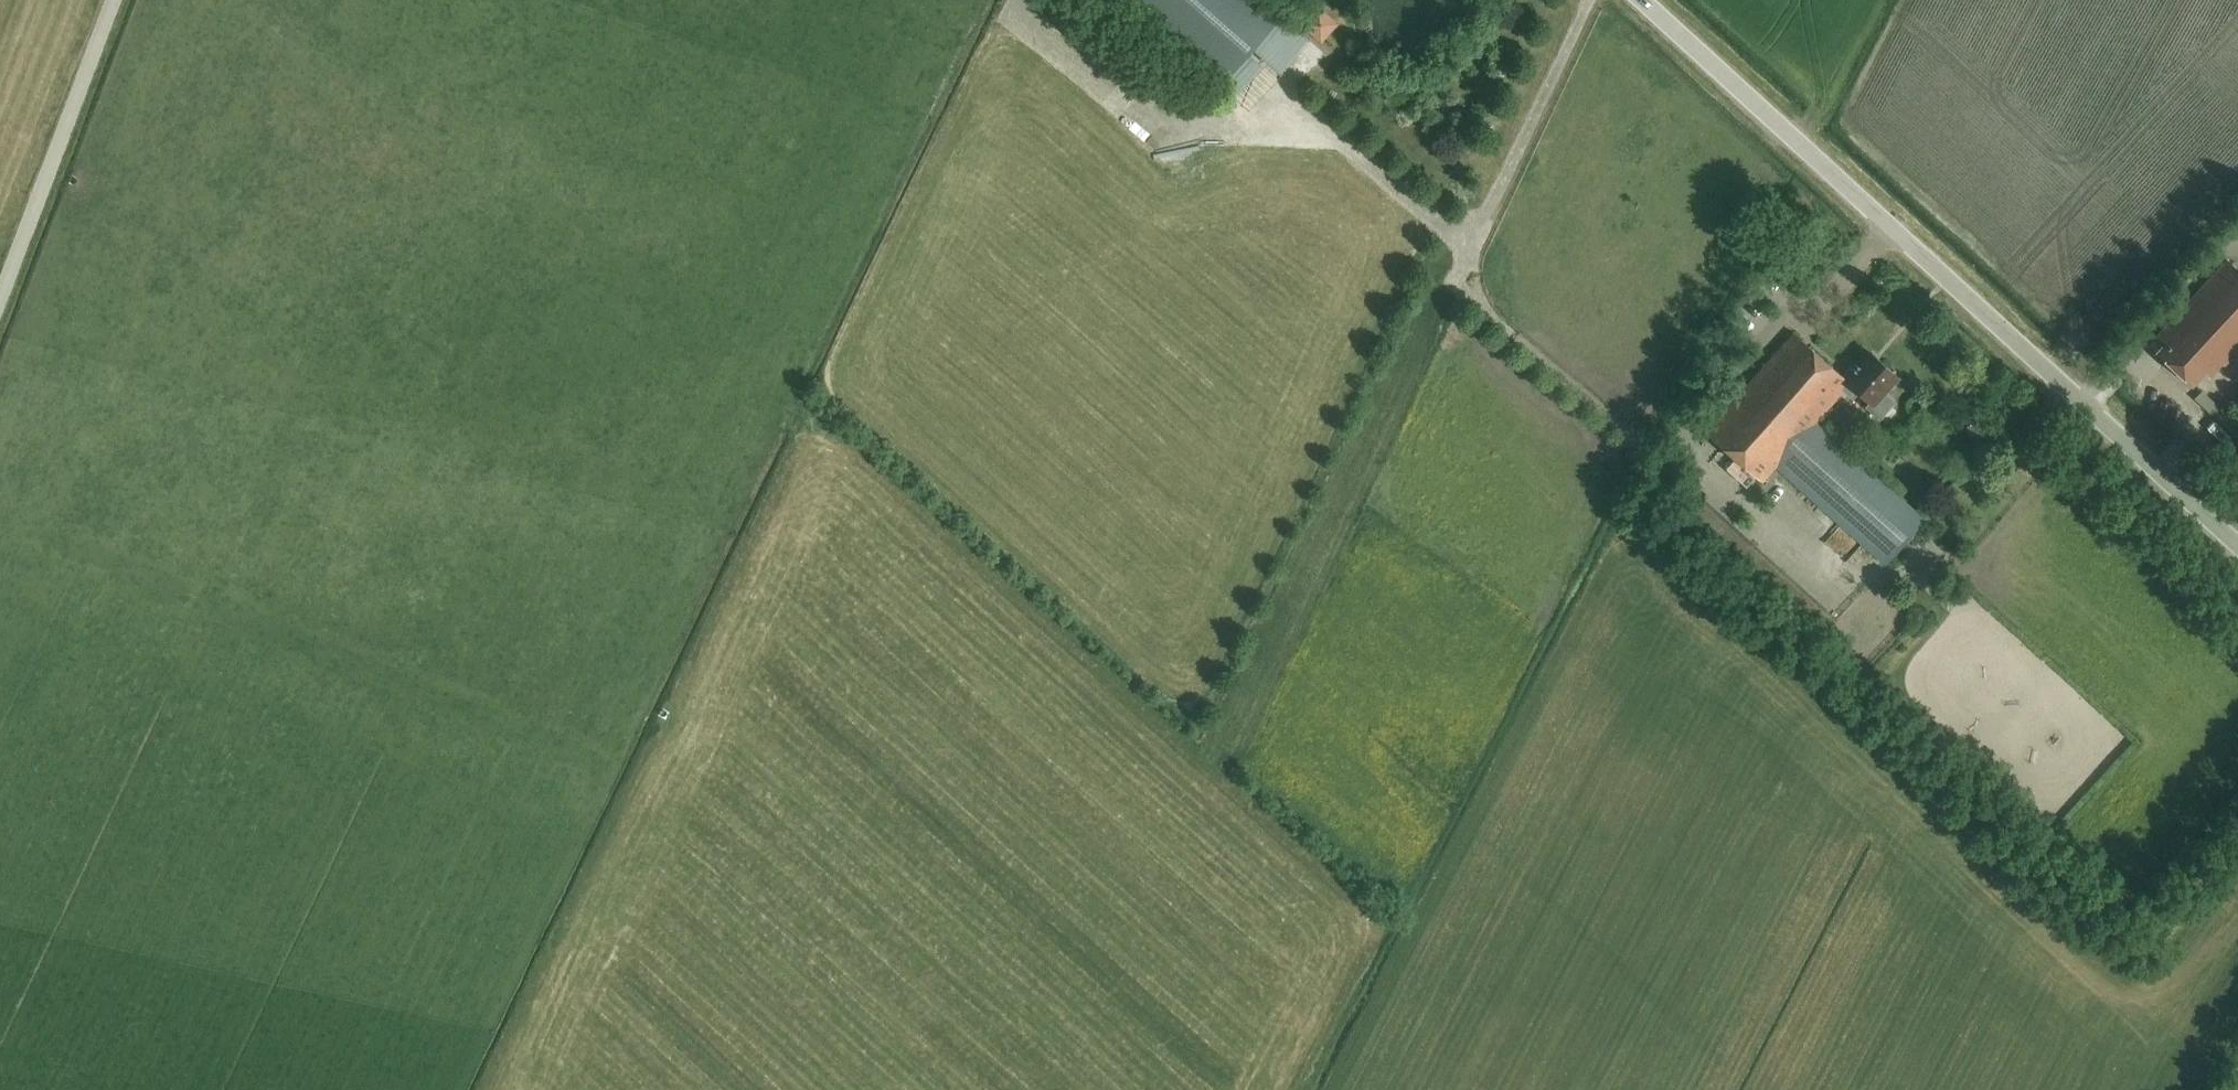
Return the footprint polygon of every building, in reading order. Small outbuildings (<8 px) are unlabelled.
[(1219,84),(1280,14),(1263,0),(1124,0),(1219,84)] [(1325,37),(1342,18),(1323,1),(1306,19),(1325,37)] [(2228,260),(2155,338),(2165,348),(2160,354),(2192,384),(2205,371),(2209,375),(2221,362),(2225,365),(2237,351),(2237,269),(2228,260)] [(1793,332),(1759,371),(1815,421),(1842,390),(1852,398),(1857,392),(1870,403),(1867,406),(1878,417),(1892,401),(1881,391),(1896,375),(1870,352),(1856,369),(1851,365),(1842,375),(1793,332)] [(1925,518),(1815,421),(1759,371),(1706,431),(1762,481),(1775,466),(1885,563),(1925,518)]
